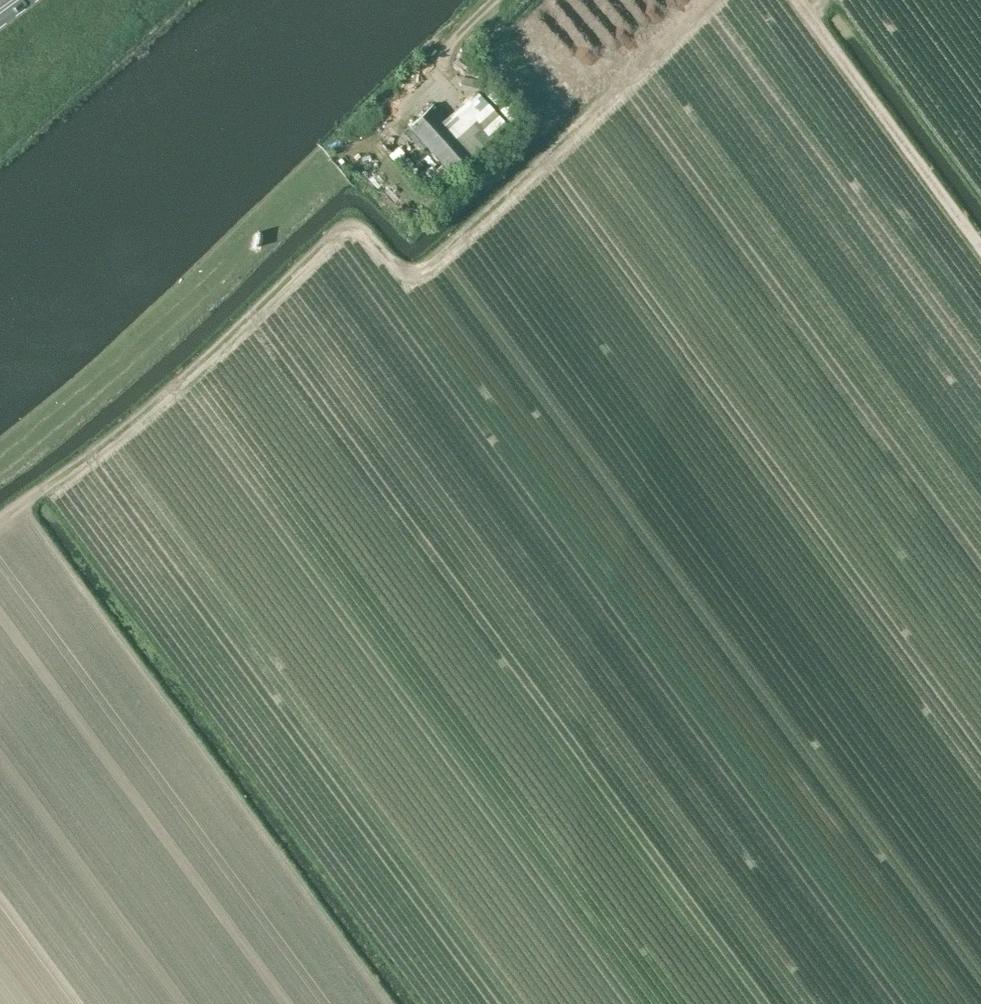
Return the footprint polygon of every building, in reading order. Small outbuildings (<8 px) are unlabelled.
[(498,132),(477,109),(457,127),(434,104),(405,131),(415,142),(418,139),(441,164),(436,170),(433,166),(424,174),(421,171),(413,179),(427,195),(498,132)]
